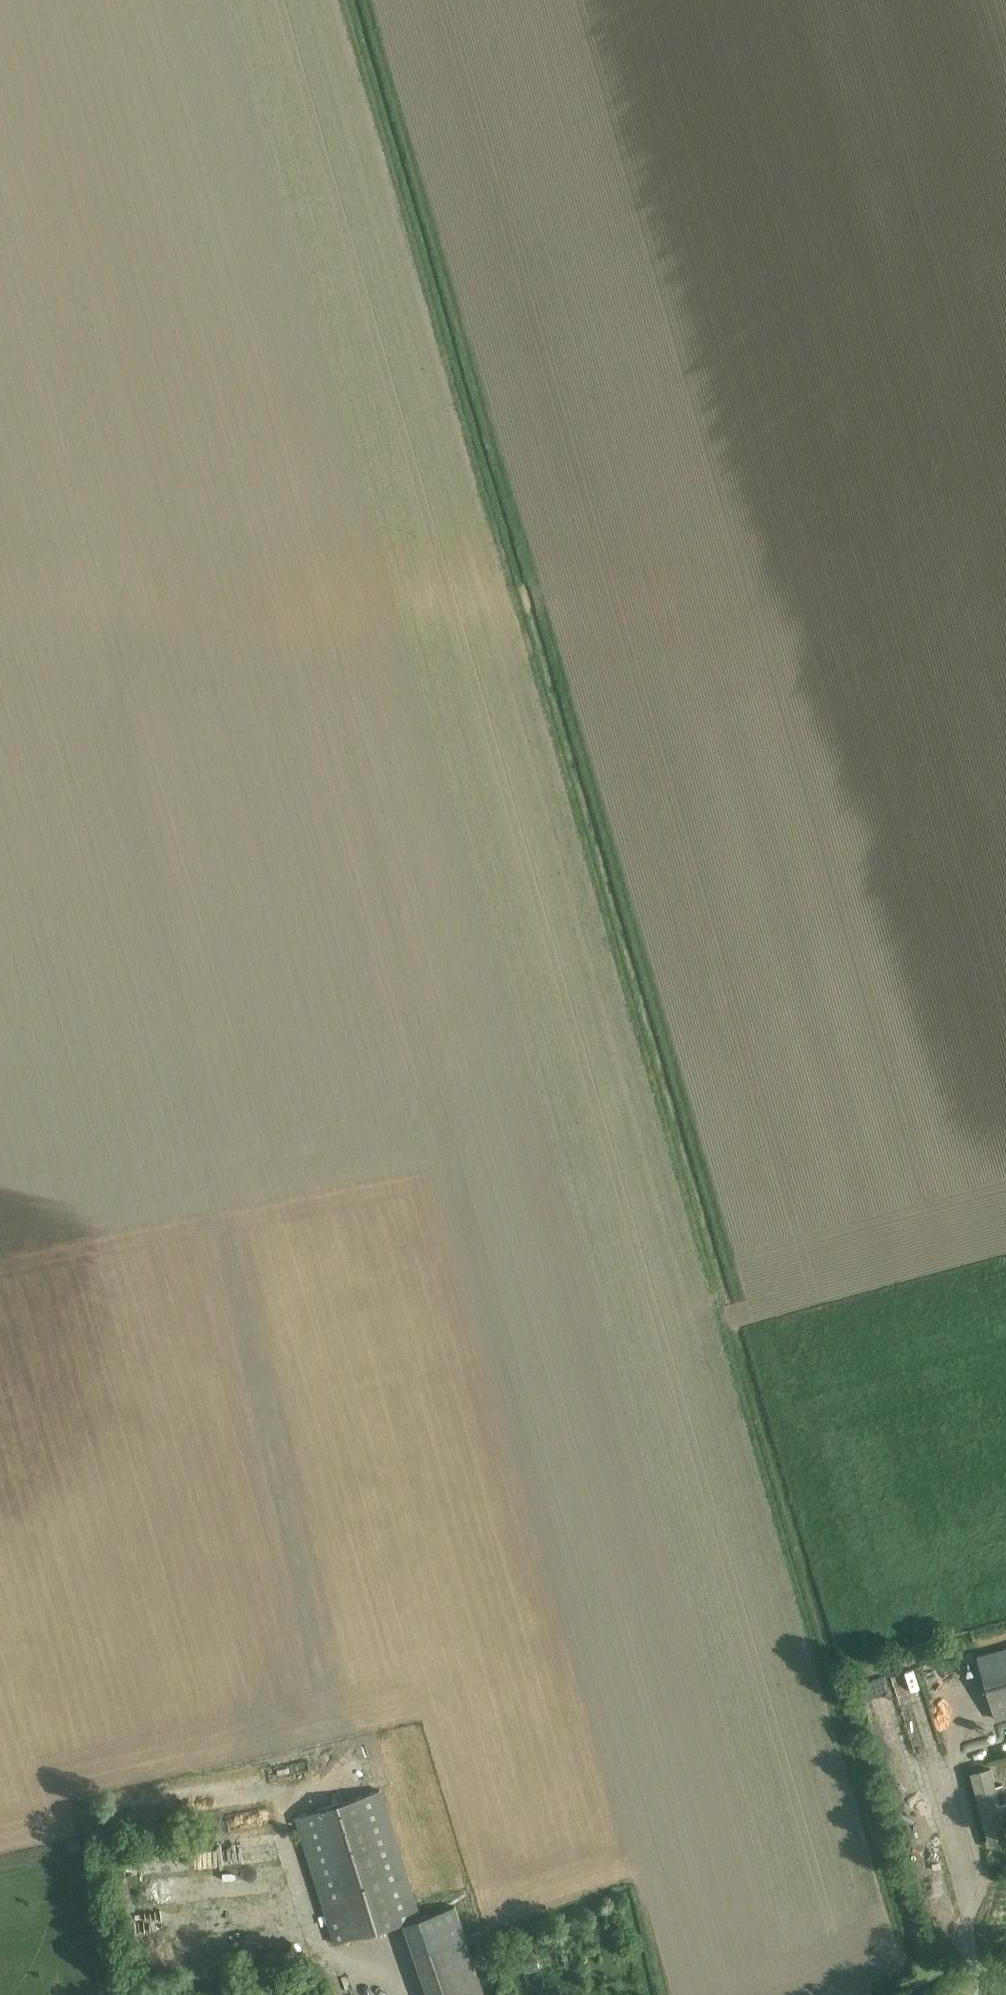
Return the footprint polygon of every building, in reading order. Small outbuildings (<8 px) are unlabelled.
[(1005,1713),(1005,1646),(975,1655),(993,1716),(1005,1713)] [(888,1687),(864,1693),(885,1772),(913,1764),(906,1735),(901,1736),(888,1687)] [(1001,1819),(998,1809),(1001,1808),(999,1804),(1005,1802),(1005,1801),(1001,1784),(995,1786),(990,1768),(971,1773),(985,1823),(990,1843),(1005,1839),(1001,1819)] [(465,1937),(455,1905),(418,1917),(380,1789),(297,1814),(335,1941),(403,1921),(413,1954),(427,1994),(485,1994),(465,1937)] [(550,1927),(536,1933),(540,1942),(554,1936),(550,1927)]
